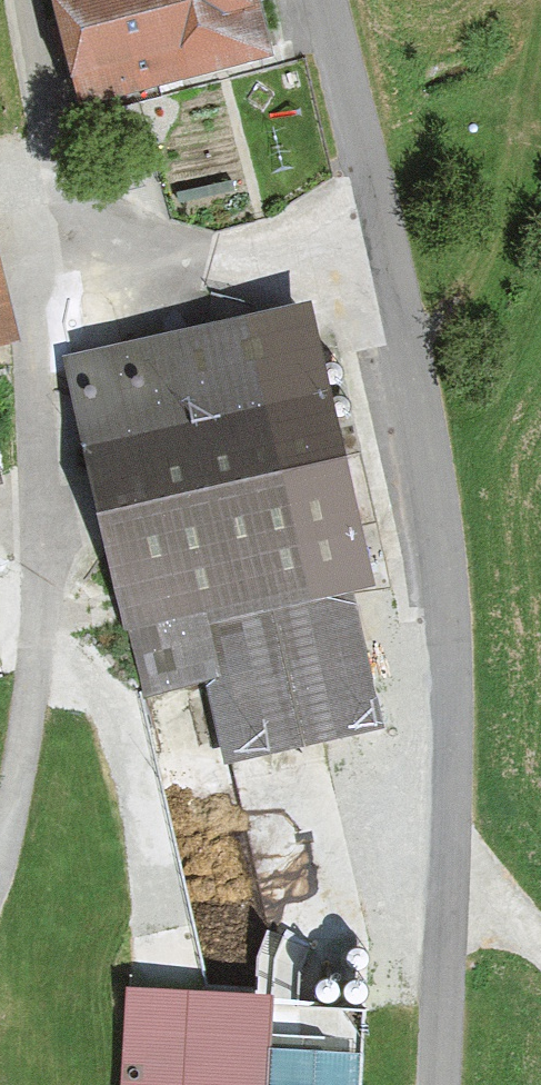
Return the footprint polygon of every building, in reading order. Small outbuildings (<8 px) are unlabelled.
[(77,104),(273,53),(259,0),(50,0),(77,104)] [(291,310),(80,360),(177,763),(387,712),(291,310)] [(130,994),(125,1084),(271,1084),(276,1002),(130,994)]
